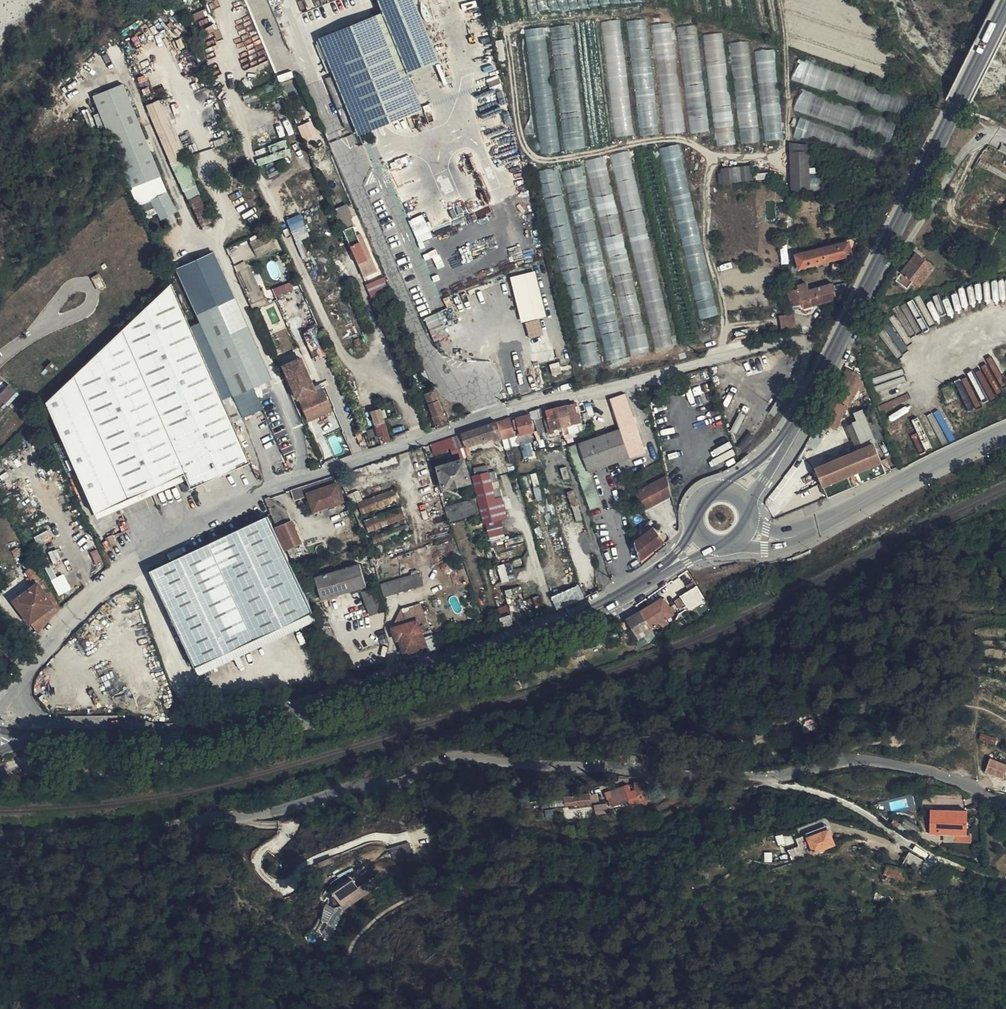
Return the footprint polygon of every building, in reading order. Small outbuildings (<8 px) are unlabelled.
[(407,72),(436,60),(412,0),(377,0),(407,72)] [(318,39),(358,136),(420,110),(380,13),(318,39)] [(653,82),(647,18),(629,20),(635,84),(653,82)] [(597,20),(578,21),(590,145),(609,143),(597,20)] [(665,133),(684,131),(674,22),(655,23),(665,133)] [(564,149),(585,147),(572,23),(552,26),(564,149)] [(698,24),(680,25),(690,132),(709,130),(698,24)] [(559,150),(547,26),(528,28),(540,152),(559,150)] [(704,33),(716,145),(736,143),(724,31),(704,33)] [(750,40),(730,41),(737,110),(756,109),(750,40)] [(775,48),(757,49),(765,139),(783,137),(775,48)] [(792,79),(809,83),(815,63),(799,58),(792,79)] [(626,60),(607,62),(609,82),(628,80),(626,60)] [(824,89),(838,91),(841,74),(827,71),(824,89)] [(97,97),(93,99),(112,141),(133,187),(137,186),(152,172),(158,166),(151,151),(122,86),(97,97)] [(637,87),(638,102),(656,102),(656,87),(637,87)] [(801,88),(795,108),(827,119),(834,99),(801,88)] [(168,100),(152,107),(172,154),(184,143),(181,134),(168,100)] [(801,135),(829,144),(834,129),(806,120),(801,135)] [(741,142),(760,141),(759,124),(741,125),(741,142)] [(200,184),(184,143),(172,154),(187,192),(200,184)] [(665,173),(684,171),(682,144),(662,145),(665,173)] [(672,345),(632,149),(613,153),(654,348),(672,345)] [(810,153),(794,153),(796,191),(811,190),(810,153)] [(606,155),(588,159),(631,353),(649,349),(606,155)] [(582,160),(564,164),(594,303),(612,299),(582,160)] [(752,164),(720,167),(721,182),(753,180),(752,164)] [(162,174),(158,166),(152,172),(137,186),(162,174)] [(599,365),(561,166),(543,169),(581,368),(599,365)] [(216,222),(200,184),(187,192),(188,195),(190,194),(194,202),(195,202),(205,227),(216,222)] [(679,231),(697,228),(691,185),(673,188),(679,231)] [(344,198),(333,203),(341,222),(350,218),(352,217),(344,198)] [(359,216),(353,219),(354,223),(356,222),(358,227),(363,225),(359,216)] [(350,218),(341,222),(344,231),(354,227),(350,218)] [(345,232),(365,279),(375,275),(370,263),(375,262),(365,237),(360,239),(356,228),(345,232)] [(258,256),(278,246),(270,230),(250,240),(258,256)] [(699,318),(718,314),(701,232),(683,236),(699,318)] [(855,252),(861,238),(856,240),(852,241),(854,253),(855,252)] [(854,253),(852,241),(797,256),(800,268),(854,253)] [(934,266),(916,252),(896,281),(907,289),(914,281),(920,286),(934,266)] [(220,254),(203,261),(222,304),(239,297),(220,254)] [(222,304),(203,261),(184,269),(197,298),(195,299),(202,314),(222,304)] [(836,274),(847,274),(850,262),(836,264),(836,274)] [(521,320),(546,315),(536,269),(510,275),(516,307),(518,306),(521,320)] [(108,285),(102,275),(95,279),(102,289),(108,285)] [(387,278),(368,279),(369,295),(388,293),(387,278)] [(805,308),(839,298),(835,283),(801,293),(800,288),(789,291),(793,306),(804,303),(805,308)] [(175,435),(195,481),(199,490),(258,464),(177,286),(131,331),(175,435)] [(262,286),(250,291),(259,309),(272,303),(268,295),(266,296),(262,286)] [(239,297),(222,304),(260,388),(276,380),(239,297)] [(463,298),(424,315),(436,342),(464,330),(459,317),(469,312),(463,298)] [(222,304),(202,314),(245,409),(246,408),(250,415),(256,412),(251,402),(253,400),(249,392),(260,388),(222,304)] [(614,309),(596,314),(609,359),(627,354),(614,309)] [(782,328),(796,327),(795,312),(780,314),(782,328)] [(525,321),(530,337),(544,333),(540,317),(525,321)] [(321,326),(313,329),(320,345),(328,341),(321,326)] [(131,331),(95,367),(130,464),(155,455),(150,442),(175,435),(131,331)] [(304,398),(328,388),(327,385),(320,388),(306,358),(289,366),(304,398)] [(557,364),(560,374),(566,372),(563,363),(557,364)] [(95,367),(55,406),(105,516),(143,500),(130,464),(95,367)] [(61,367),(56,372),(60,376),(65,371),(61,367)] [(857,373),(847,368),(826,411),(836,416),(838,413),(842,415),(845,410),(840,408),(857,373)] [(958,397),(953,383),(942,388),(945,396),(944,397),(946,402),(958,397)] [(8,396),(14,403),(25,393),(23,389),(20,386),(8,396)] [(246,408),(245,409),(250,419),(270,410),(260,388),(249,392),(253,400),(251,402),(256,412),(250,415),(246,408)] [(337,408),(328,388),(304,398),(313,417),(337,408)] [(442,427),(452,424),(438,390),(430,395),(442,427)] [(17,406),(27,397),(25,393),(14,403),(17,406)] [(583,402),(563,408),(569,427),(589,421),(583,402)] [(551,411),(550,407),(534,412),(535,416),(537,422),(540,421),(549,418),(548,415),(551,411)] [(569,427),(563,408),(551,411),(548,415),(549,418),(554,432),(569,427)] [(385,409),(381,411),(376,413),(380,426),(389,423),(385,409)] [(853,423),(863,446),(874,442),(878,440),(864,409),(856,412),(859,420),(853,423)] [(839,422),(827,415),(815,436),(827,443),(839,422)] [(537,422),(535,416),(522,421),(524,426),(522,427),(525,436),(526,435),(526,436),(540,432),(538,428),(541,427),(540,421),(537,422)] [(515,422),(511,420),(503,423),(509,441),(510,446),(514,444),(513,440),(520,437),(515,422)] [(386,445),(395,442),(389,423),(380,426),(386,445)] [(509,441),(503,423),(468,435),(469,439),(475,457),(476,459),(478,458),(475,447),(500,439),(502,443),(509,441)] [(622,431),(602,438),(611,464),(630,458),(622,431)] [(342,453),(354,448),(348,433),(337,438),(342,453)] [(130,464),(143,500),(191,479),(193,482),(195,481),(175,435),(150,442),(155,455),(130,464)] [(611,464),(602,438),(571,448),(579,475),(589,472),(595,469),(611,464)] [(519,443),(521,461),(525,460),(525,457),(533,456),(532,441),(519,443)] [(816,467),(829,496),(887,471),(874,442),(816,467)] [(476,482),(471,462),(462,464),(461,461),(454,463),(455,466),(446,469),(452,489),(461,486),(462,489),(468,487),(468,485),(476,482)] [(600,505),(589,472),(579,475),(586,498),(590,509),(600,505)] [(502,473),(495,475),(502,500),(509,498),(502,473)] [(502,500),(495,475),(481,479),(488,504),(488,503),(502,500)] [(351,501),(341,476),(329,480),(298,490),(303,502),(316,497),(322,511),(351,501)] [(673,496),(668,478),(640,492),(639,490),(635,493),(645,511),(673,496)] [(358,501),(363,514),(400,500),(395,488),(358,501)] [(284,517),(277,498),(271,500),(280,519),(284,517)] [(509,498),(502,500),(488,503),(492,516),(513,510),(513,509),(509,498)] [(294,512),(284,517),(280,519),(285,529),(299,523),(294,512)] [(404,520),(402,515),(390,518),(388,512),(365,519),(369,531),(404,520)] [(232,573),(261,646),(322,617),(276,519),(221,545),(232,573)] [(285,529),(294,551),(309,544),(299,523),(285,529)] [(654,525),(634,538),(642,562),(666,544),(656,532),(658,530),(654,525)] [(122,537),(116,540),(120,550),(126,547),(122,537)] [(233,659),(261,646),(232,573),(221,545),(196,557),(227,642),(233,659)] [(206,672),(233,659),(227,642),(196,557),(169,571),(174,585),(190,629),(206,672)] [(359,561),(315,575),(322,596),(366,583),(359,561)] [(66,603),(44,566),(35,573),(43,586),(32,595),(31,593),(20,601),(38,623),(66,603)] [(205,672),(206,672),(190,629),(174,585),(169,571),(159,575),(205,672)] [(385,596),(424,584),(420,571),(381,583),(385,596)] [(374,586),(360,591),(369,614),(383,609),(374,586)] [(705,599),(699,586),(681,595),(688,608),(705,599)] [(674,615),(664,597),(628,618),(640,638),(654,631),(653,628),(661,623),(663,627),(668,624),(666,620),(674,615)] [(410,602),(385,610),(388,617),(390,625),(415,617),(410,602)] [(38,623),(48,635),(53,629),(70,609),(66,603),(38,623)] [(510,629),(521,625),(518,615),(508,618),(510,629)] [(402,656),(434,645),(427,625),(421,627),(419,619),(417,619),(416,616),(415,617),(390,625),(394,637),(396,636),(402,656)] [(778,732),(766,734),(767,742),(779,739),(778,732)] [(754,737),(738,740),(739,748),(755,745),(754,737)] [(1005,759),(988,752),(983,766),(1000,773),(1005,759)] [(633,780),(631,794),(643,797),(646,782),(633,780)] [(603,797),(622,796),(621,789),(626,788),(625,781),(607,783),(608,790),(603,790),(603,797)] [(569,799),(585,797),(582,787),(568,788),(569,799)] [(643,797),(631,794),(630,800),(642,802),(643,797)] [(880,801),(882,812),(909,806),(907,795),(880,801)] [(590,807),(601,806),(600,797),(588,798),(590,807)] [(964,807),(926,806),(925,831),(963,832),(964,807)] [(802,834),(808,853),(812,852),(811,847),(829,841),(824,825),(802,834)] [(794,859),(808,853),(802,834),(797,836),(798,841),(789,845),(794,859)] [(904,865),(908,855),(903,852),(898,862),(904,865)] [(918,860),(908,855),(904,865),(912,870),(918,860)] [(879,873),(898,881),(902,869),(883,861),(879,873)] [(333,905),(350,889),(340,878),(323,895),(333,905)]
